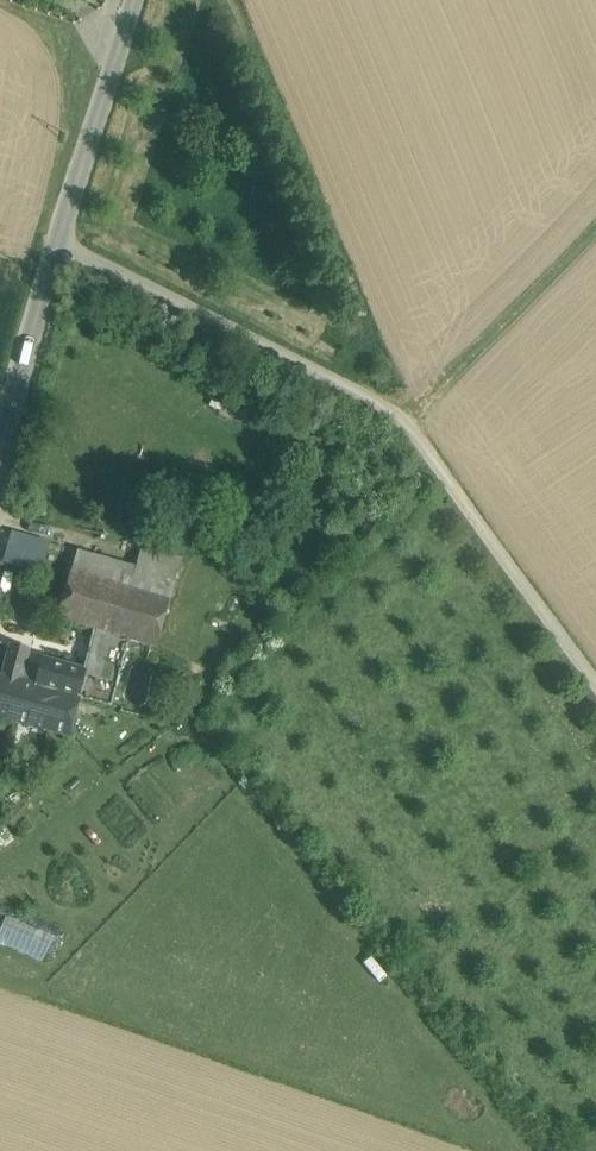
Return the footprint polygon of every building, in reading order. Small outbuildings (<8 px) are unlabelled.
[(39,572),(47,543),(11,532),(2,561),(39,572)] [(118,563),(76,551),(56,620),(92,630),(93,630),(127,640),(138,643),(154,648),(174,581),(135,570),(117,565),(118,563)] [(180,563),(140,551),(135,570),(174,581),(180,563)] [(83,670),(77,698),(120,710),(138,643),(127,640),(93,630),(83,670)] [(9,644),(1,676),(2,677),(20,682),(27,657),(29,650),(9,644)] [(83,670),(42,659),(41,660),(27,657),(20,682),(2,677),(0,685),(0,700),(17,704),(13,722),(67,736),(77,698),(83,670)] [(13,722),(17,704),(0,700),(0,718),(13,722)] [(0,923),(0,944),(43,960),(53,934),(3,915),(0,923)]
